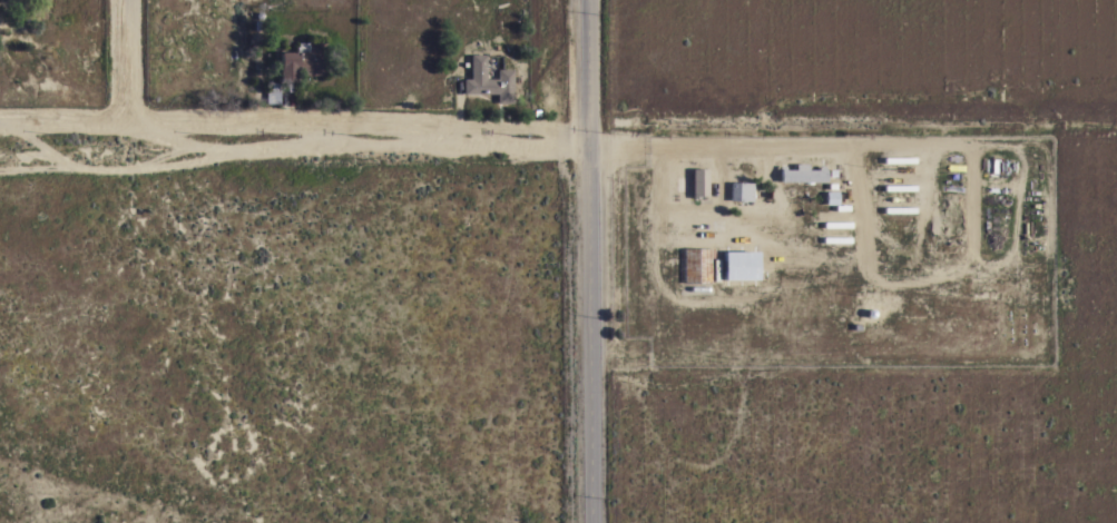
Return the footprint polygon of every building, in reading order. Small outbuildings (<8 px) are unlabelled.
[(298,52),(298,49),(297,49),(297,42),(307,42),(307,40),(324,40),(324,76),(297,76),(297,80),(278,80),(278,66),(280,66),(280,52),(298,52)] [(463,79),(470,79),(470,55),(484,55),(486,79),(497,79),(497,69),(512,69),(512,102),(497,102),(497,93),(463,93),(463,79)] [(281,83),(281,90),(280,90),(280,103),(265,103),(266,90),(267,90),(268,82),(281,83)] [(792,181),(792,187),(785,187),(785,181),(781,181),(781,166),(785,166),(785,169),(795,169),(795,164),(802,164),(802,160),(807,160),(807,169),(819,169),(819,166),(824,166),(824,169),(825,169),(825,181),(792,181)] [(707,196),(698,196),(698,198),(692,198),(692,167),(707,167),(707,196)] [(752,201),(729,200),(731,182),(753,182),(752,201)] [(837,191),(837,204),(825,204),(825,191),(837,191)] [(684,249),(684,248),(714,248),(714,250),(718,250),(718,257),(709,257),(709,283),(684,283),(684,280),(680,280),(680,279),(678,279),(678,249),(684,249)] [(723,251),(757,251),(756,279),(723,279),(723,251)]
